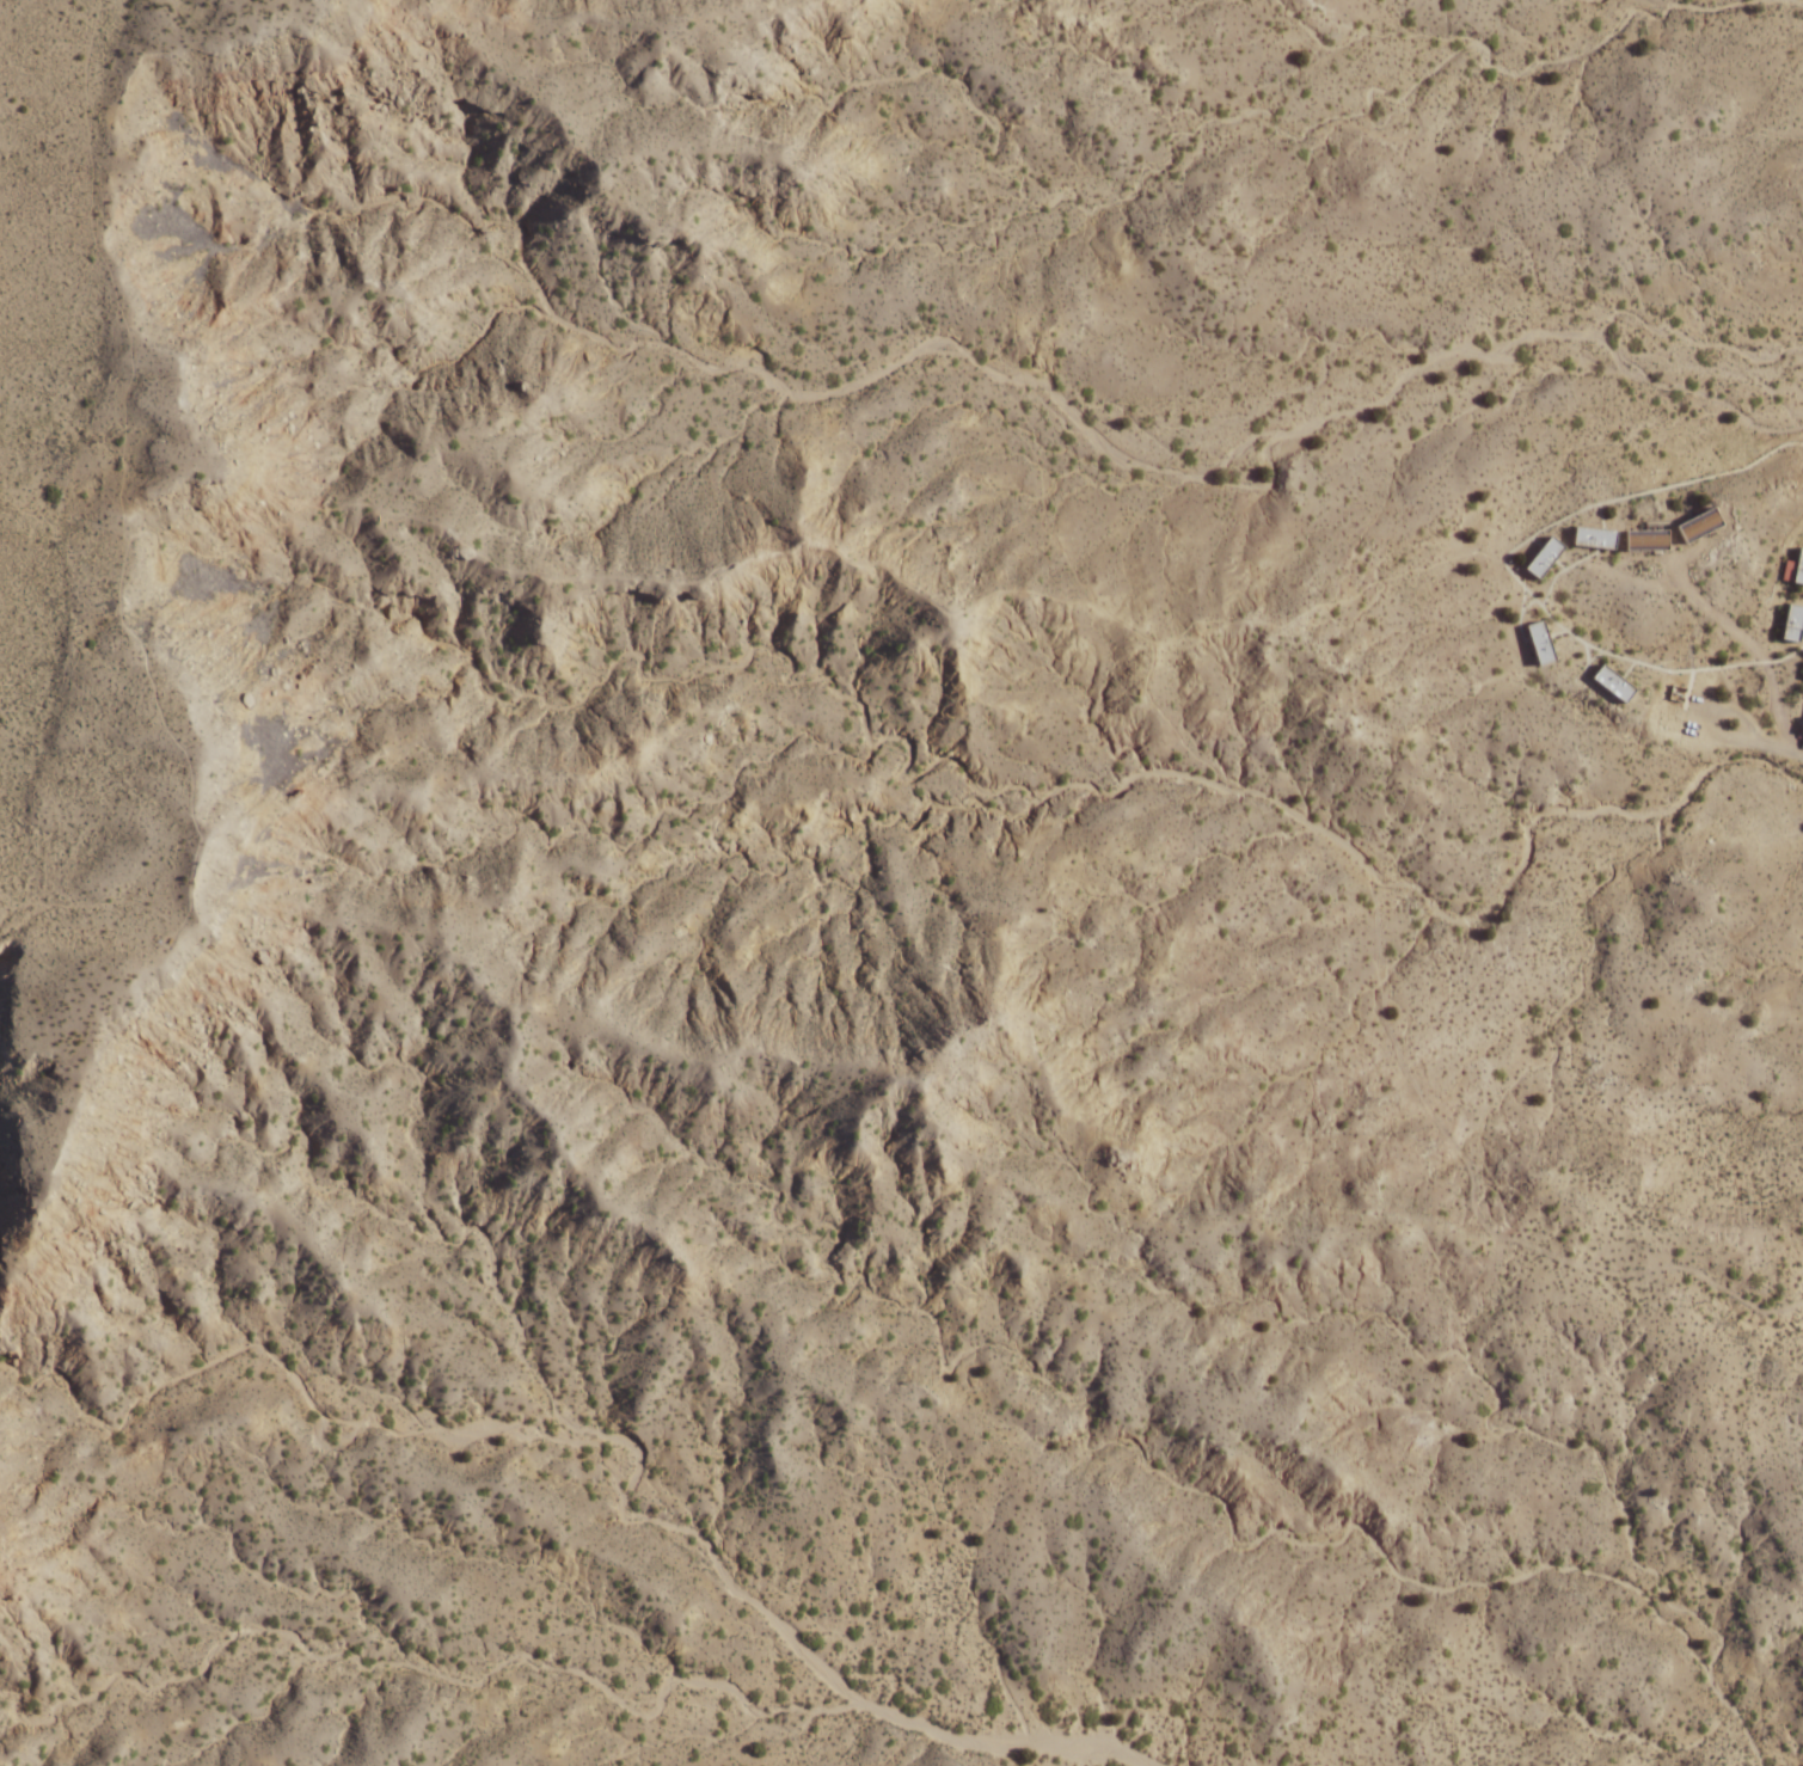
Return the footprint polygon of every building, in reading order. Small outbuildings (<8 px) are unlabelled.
[(1725,525),(1717,508),(1680,527),(1688,542),(1725,525)] [(1617,548),(1619,531),(1602,528),(1577,526),(1576,545),(1597,547),(1617,548)] [(1670,550),(1669,532),(1627,533),(1629,551),(1670,550)] [(1526,568),(1540,580),(1554,560),(1565,547),(1551,535),(1543,546),(1526,568)] [(1802,584),(1802,547),(1801,546),(1798,562),(1786,559),(1781,580),(1792,582),(1802,584)] [(1799,643),(1802,625),(1802,606),(1789,603),(1781,639),(1799,643)] [(1539,664),(1557,660),(1550,636),(1544,620),(1527,625),(1531,638),(1539,664)] [(1593,677),(1614,694),(1625,704),(1637,688),(1623,676),(1605,663),(1593,677)]
